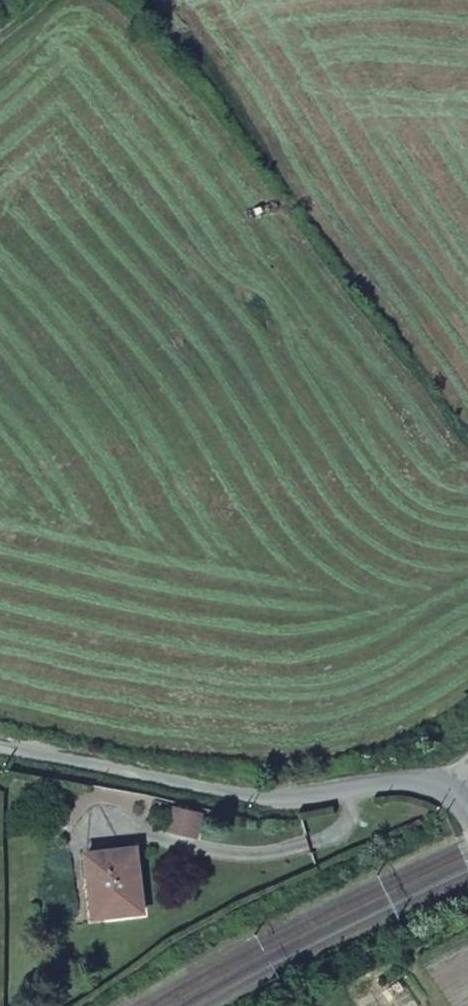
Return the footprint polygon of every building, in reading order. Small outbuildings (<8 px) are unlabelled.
[(120,909),(160,905),(155,843),(106,848),(107,865),(115,864),(120,909)] [(111,909),(120,909),(115,864),(107,865),(111,909)]
